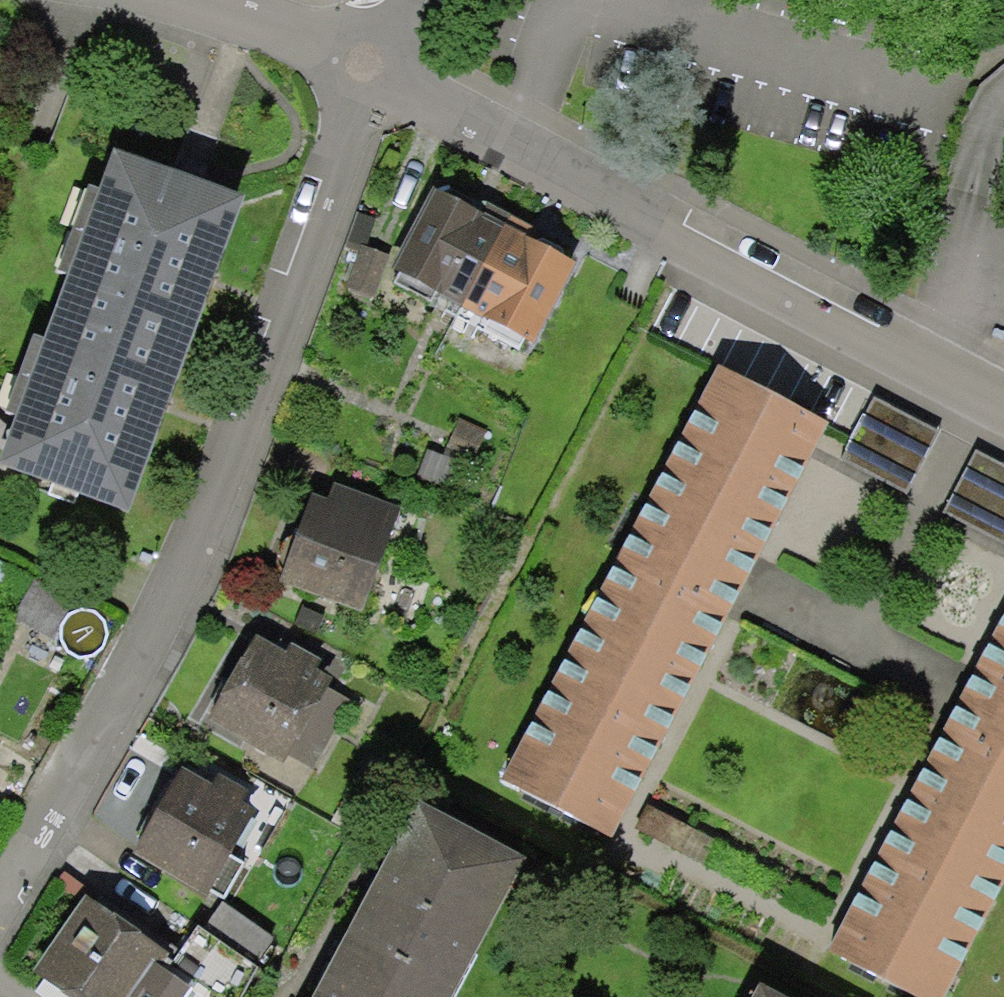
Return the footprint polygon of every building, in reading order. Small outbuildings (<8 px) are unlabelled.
[(240,194),(112,149),(100,185),(89,182),(58,268),(68,272),(45,336),(33,332),(6,408),(20,413),(1,467),(127,512),(240,194)] [(436,187),(394,269),(462,304),(509,213),(487,202),(482,211),(436,187)] [(509,213),(462,304),(534,341),(577,259),(526,233),(531,224),(509,213)] [(389,254),(358,246),(347,283),(378,292),(389,254)] [(496,794),(602,849),(820,432),(714,377),(496,794)] [(938,439),(870,405),(841,465),(909,498),(938,439)] [(487,435),(456,422),(439,461),(425,455),(415,478),(461,497),(487,435)] [(972,462),(943,523),(1003,552),(1003,477),(972,462)] [(265,588),(346,618),(382,523),(301,493),(265,588)] [(78,611),(30,587),(0,640),(48,665),(78,611)] [(909,996),(943,996),(1003,877),(1003,609),(827,956),(909,996)] [(276,657),(246,642),(202,726),(312,783),(351,708),(306,685),(315,668),(280,650),(276,657)] [(126,856),(222,913),(251,865),(231,853),(252,817),(234,806),(242,792),(217,777),(208,793),(175,773),(126,856)] [(509,866),(424,819),(384,893),(335,983),(327,996),(437,996),(509,866)] [(21,979),(44,996),(242,996),(274,942),(222,913),(177,955),(81,893),(21,979)]
